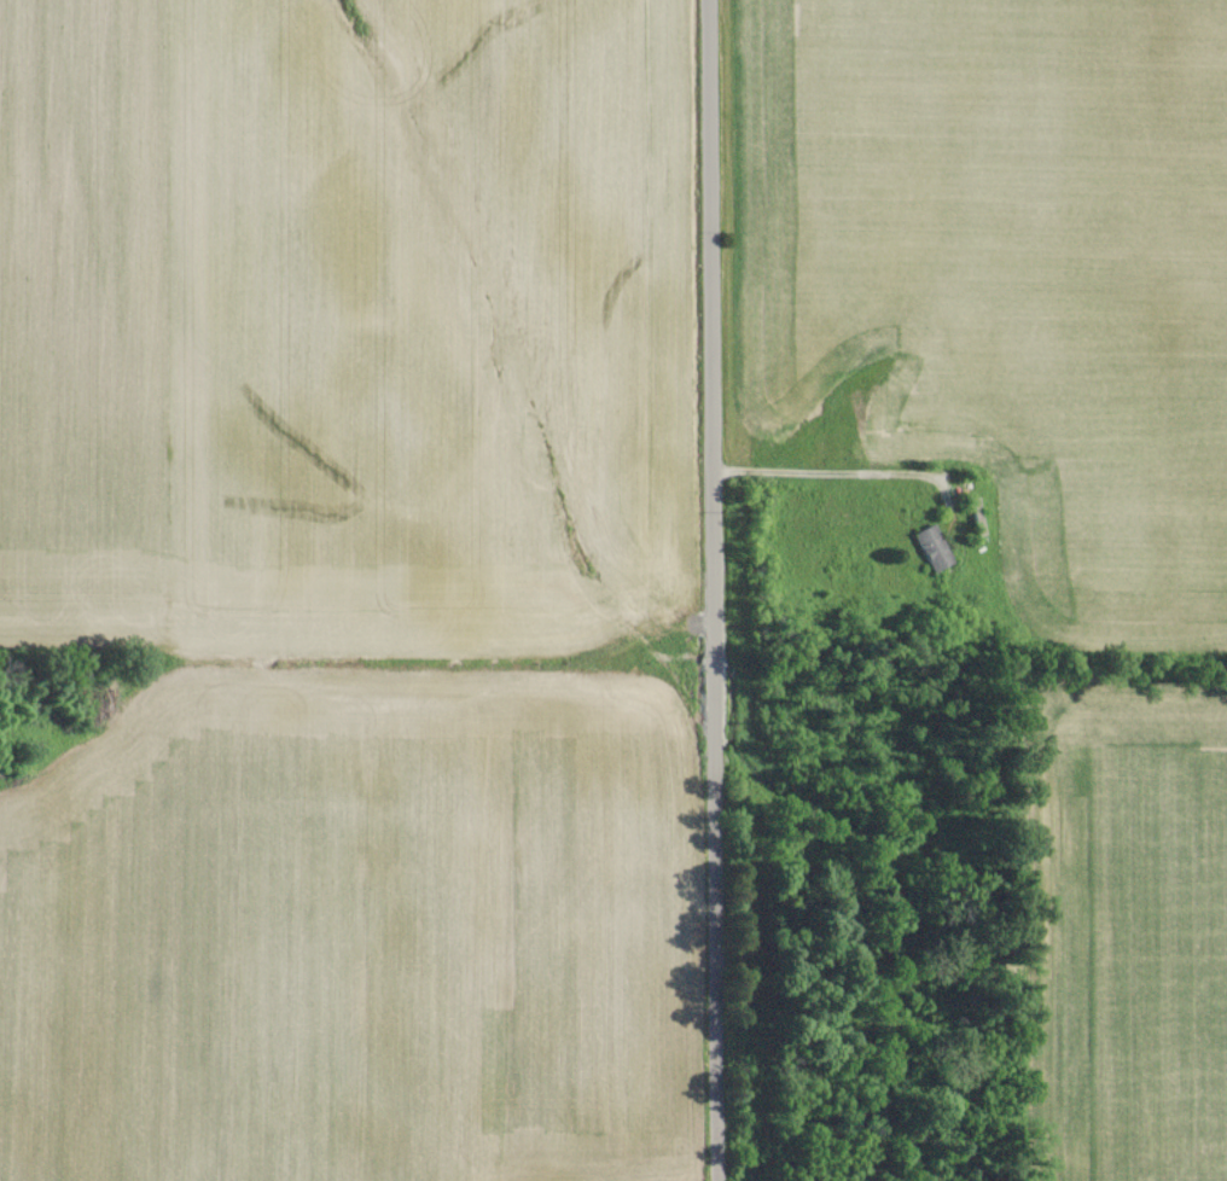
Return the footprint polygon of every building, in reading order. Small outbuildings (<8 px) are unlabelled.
[(933,523),(913,533),(932,572),(953,561),(933,523)]
